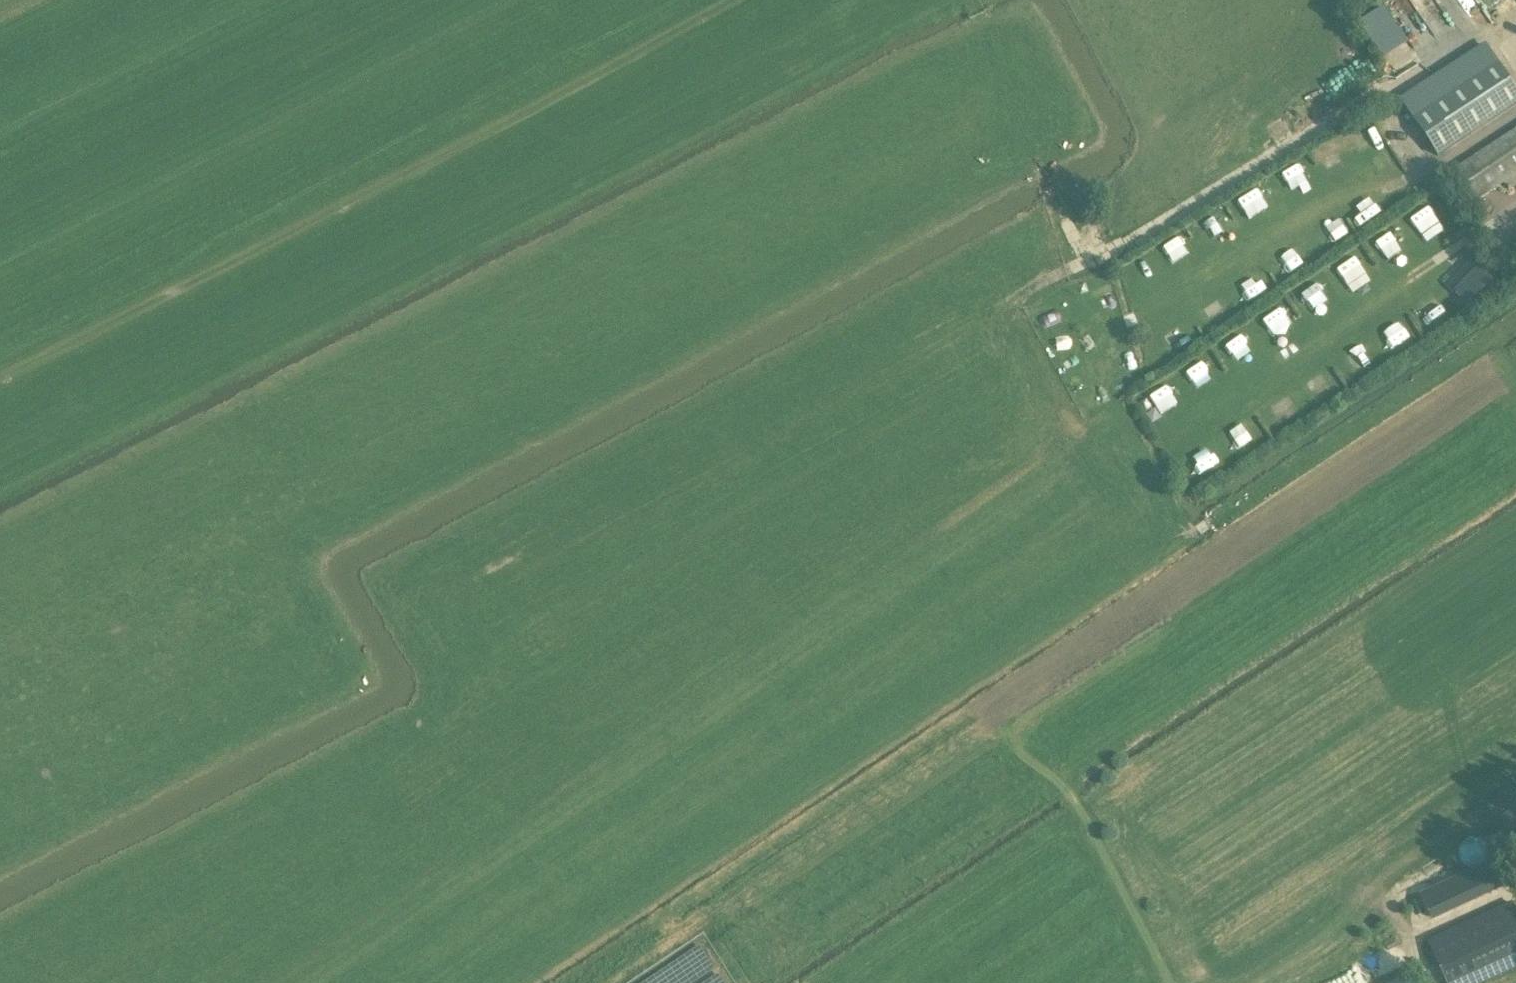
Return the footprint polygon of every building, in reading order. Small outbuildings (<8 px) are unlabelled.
[(1485,44),(1399,100),(1438,159),(1515,107),(1515,91),(1485,44)] [(1508,191),(1515,186),(1515,128),(1453,169),(1475,204),(1505,185),(1508,191)] [(1430,208),(1412,220),(1422,235),(1440,223),(1430,208)] [(1356,257),(1338,271),(1355,293),(1373,280),(1356,257)] [(1463,280),(1453,290),(1466,303),(1490,278),(1471,261),(1458,275),(1463,280)] [(1315,317),(1333,310),(1323,285),(1306,292),(1315,317)] [(1215,326),(1232,315),(1216,291),(1199,302),(1215,326)] [(1274,333),(1290,323),(1283,311),(1266,321),(1274,333)] [(1395,346),(1410,338),(1403,324),(1388,331),(1395,346)] [(1151,398),(1161,415),(1180,403),(1169,386),(1151,398)] [(1195,459),(1204,474),(1219,464),(1210,449),(1195,459)] [(1418,895),(1431,923),(1504,889),(1491,861),(1418,895)] [(1426,942),(1444,982),(1486,982),(1515,969),(1515,911),(1512,902),(1426,942)]
